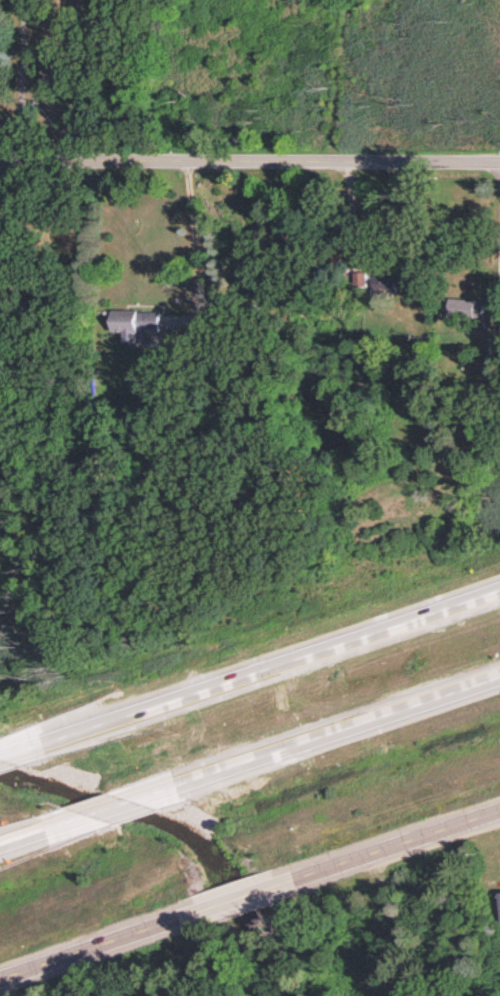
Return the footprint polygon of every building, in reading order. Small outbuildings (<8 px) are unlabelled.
[(355,286),(367,284),(365,271),(354,272),(355,286)] [(408,272),(376,272),(376,291),(408,291),(408,272)] [(161,310),(113,310),(113,331),(124,331),(124,346),(161,346),(161,310)]
